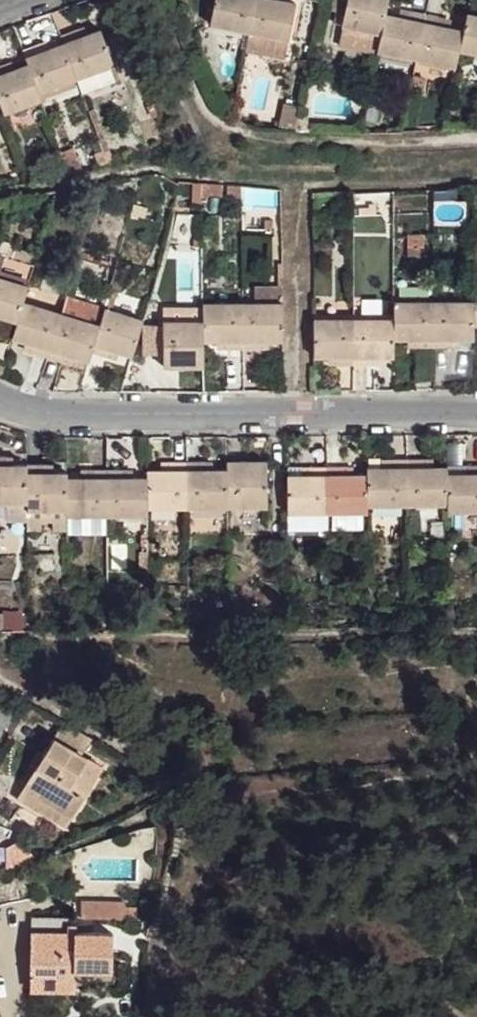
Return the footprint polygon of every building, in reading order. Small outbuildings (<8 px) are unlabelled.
[(202,23),(240,29),(247,0),(207,0),(202,23)] [(240,29),(236,46),(283,54),(285,38),(288,3),(273,0),(247,0),(240,29)] [(303,41),(326,45),(325,50),(368,59),(369,57),(371,41),(376,19),(378,4),(379,0),(310,0),(303,41)] [(405,16),(401,25),(414,28),(416,16),(405,16)] [(434,20),(416,16),(414,28),(430,32),(434,20)] [(401,25),(376,19),(371,41),(369,57),(407,64),(414,28),(401,25)] [(458,20),(456,36),(452,56),(476,62),(476,24),(458,20)] [(430,32),(414,28),(407,64),(448,73),(452,56),(456,36),(430,32)] [(74,43),(60,52),(74,84),(114,68),(100,33),(74,43)] [(70,36),(56,42),(60,52),(74,43),(70,36)] [(36,60),(21,68),(23,75),(37,103),(75,87),(60,52),(36,60)] [(34,53),(18,60),(21,68),(36,60),(34,53)] [(0,82),(0,116),(4,125),(39,109),(37,103),(23,75),(1,82),(0,82)] [(282,103),(278,127),(293,127),(296,106),(282,103)] [(0,286),(0,323),(9,326),(17,300),(19,291),(0,286)] [(55,313),(17,300),(9,326),(7,334),(32,342),(45,346),(55,313)] [(241,300),(201,303),(202,318),(203,338),(230,338),(242,337),(241,300)] [(282,300),(241,300),(242,337),(255,337),(283,338),(282,300)] [(470,302),(433,303),(434,340),(448,340),(470,339),(470,302)] [(433,303),(391,305),(391,322),(392,341),(422,340),(434,340),(433,303)] [(140,319),(98,307),(92,327),(86,349),(100,355),(104,347),(129,353),(140,319)] [(92,327),(55,313),(45,346),(60,353),(82,360),(86,349),(92,327)] [(202,318),(160,317),(162,364),(181,363),(180,353),(203,353),(203,338),(202,318)] [(352,322),(311,325),(311,357),(339,357),(353,357),(352,322)] [(391,322),(352,322),(353,357),(366,357),(393,358),(392,341),(391,322)] [(434,340),(422,340),(422,352),(435,351),(434,340)] [(448,340),(434,340),(435,351),(448,349),(448,340)] [(45,346),(32,342),(28,351),(40,356),(45,346)] [(60,353),(45,346),(40,356),(57,360),(60,353)] [(203,353),(180,353),(181,363),(203,364),(203,353)] [(353,357),(339,357),(340,366),(353,365),(353,357)] [(366,357),(353,357),(353,365),(366,364),(366,357)] [(404,455),(394,455),(393,466),(404,466),(404,455)] [(422,455),(404,455),(404,466),(423,466),(422,455)] [(423,466),(404,466),(405,501),(446,500),(445,489),(444,464),(423,466)] [(393,466),(366,466),(367,477),(368,502),(405,501),(404,466),(393,466)] [(205,474),(187,475),(186,485),(206,484),(205,474)] [(244,474),(226,475),(226,484),(243,484),(244,474)] [(268,474),(244,474),(243,484),(268,484),(268,474)] [(187,475),(178,475),(178,485),(186,485),(187,475)] [(311,477),(285,477),(285,516),(325,515),(325,476),(311,477)] [(342,477),(325,476),(325,515),(368,514),(368,502),(367,477),(342,477)] [(41,484),(23,485),(23,524),(24,531),(66,530),(66,500),(65,493),(42,493),(41,484)] [(206,484),(186,485),(187,521),(226,520),(226,484),(206,484)] [(243,484),(226,484),(226,520),(269,518),(268,484),(243,484)] [(11,523),(23,524),(23,485),(0,485),(0,499),(11,523)] [(178,485),(147,486),(147,501),(147,522),(187,521),(186,485),(178,485)] [(445,489),(446,500),(445,526),(476,525),(476,488),(474,488),(445,489)] [(107,490),(92,492),(92,500),(107,499),(107,490)] [(123,491),(107,490),(107,499),(123,499),(123,491)] [(11,523),(0,499),(0,523),(11,523)] [(92,500),(66,500),(66,530),(66,538),(107,539),(107,499),(92,500)] [(123,499),(107,499),(107,539),(146,537),(147,522),(147,501),(123,499)] [(105,767),(57,739),(25,791),(71,821),(105,767)] [(71,821),(25,791),(19,803),(65,832),(71,821)] [(124,897),(80,895),(79,912),(123,916),(124,897)] [(64,911),(29,910),(28,927),(64,929),(64,911)] [(64,929),(28,927),(26,977),(70,979),(71,970),(107,970),(108,931),(64,929)] [(70,979),(26,977),(25,991),(69,993),(70,979)]
